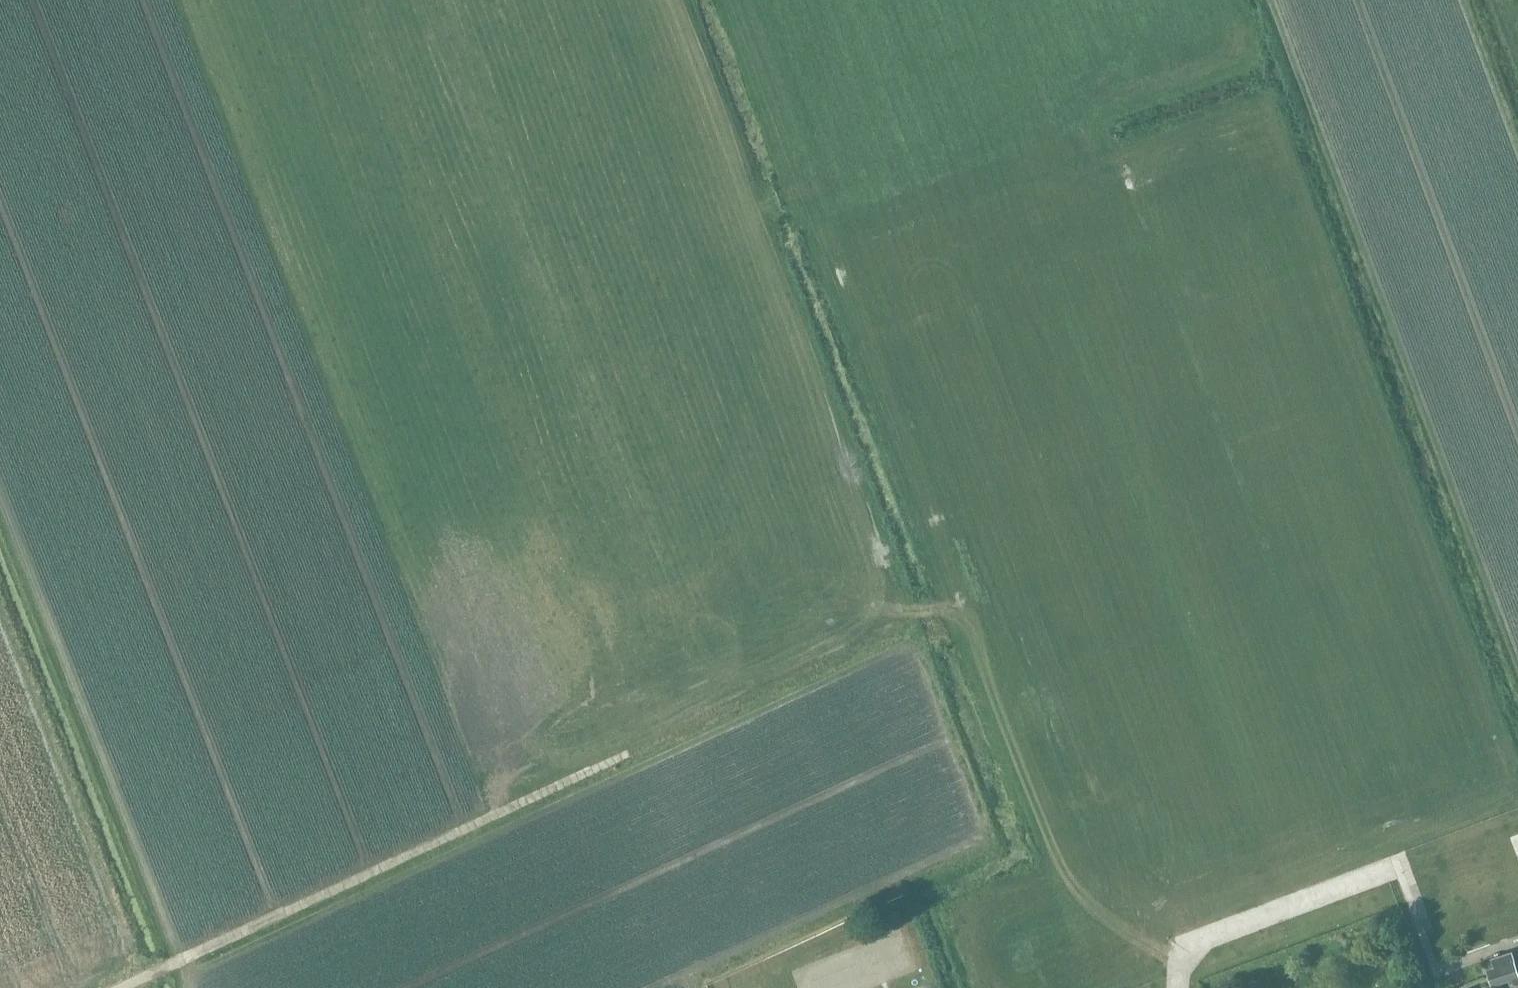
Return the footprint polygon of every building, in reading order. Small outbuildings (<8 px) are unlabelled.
[(1492,958),(1501,983),(1511,979),(1514,987),(1517,987),(1517,966),(1513,951),(1492,958)]
